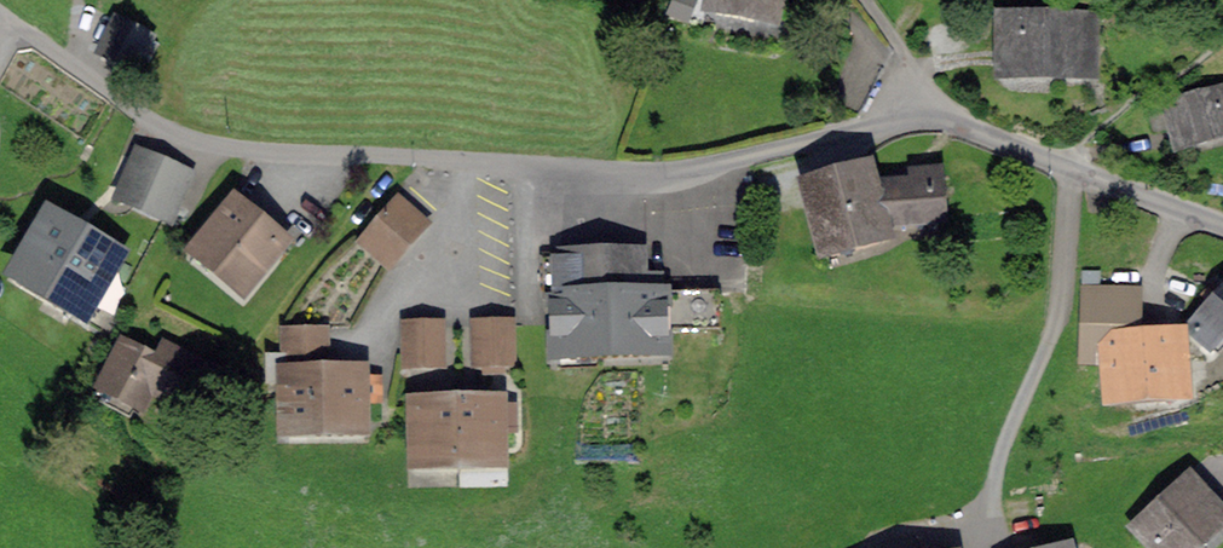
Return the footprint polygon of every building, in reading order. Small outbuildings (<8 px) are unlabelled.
[(712,3),(771,15),(774,0),(713,0),(712,3)] [(1006,18),(1006,68),(1087,68),(1087,18),(1006,18)] [(118,20),(104,50),(118,57),(133,28),(118,20)] [(133,28),(118,57),(133,64),(148,35),(133,28)] [(1169,103),(1179,142),(1222,131),(1222,88),(1169,103)] [(122,195),(170,216),(186,178),(138,158),(122,195)] [(885,233),(882,222),(941,217),(938,173),(915,175),(915,184),(872,187),(867,170),(807,188),(825,251),(885,233)] [(389,265),(424,224),(397,200),(361,241),(389,265)] [(199,251),(243,287),(278,243),(235,208),(199,251)] [(82,310),(113,257),(50,221),(20,274),(82,310)] [(560,350),(659,347),(657,286),(631,286),(630,258),(543,259),(544,297),(558,296),(560,350)] [(1186,324),(1212,347),(1222,335),(1222,281),(1219,276),(1202,294),(1209,300),(1186,324)] [(1112,358),(1111,343),(1131,342),(1132,292),(1089,290),(1087,357),(1112,358)] [(718,291),(664,293),(666,329),(719,328),(718,291)] [(503,362),(511,362),(511,325),(475,326),(475,362),(484,362),(484,372),(503,371),(503,362)] [(406,364),(442,363),(441,327),(405,327),(406,364)] [(286,334),(288,428),(358,426),(358,377),(324,378),(323,333),(286,334)] [(1111,343),(1112,358),(1114,394),(1180,389),(1176,338),(1131,342),(1111,343)] [(143,410),(151,394),(197,417),(220,373),(173,349),(165,365),(121,343),(99,387),(143,410)] [(467,390),(467,399),(456,399),(457,459),(495,459),(495,432),(513,432),(513,406),(491,407),(491,397),(483,390),(467,390)] [(419,409),(420,460),(457,459),(456,399),(436,399),(436,408),(419,409)] [(1140,526),(1160,547),(1185,547),(1221,516),(1189,481),(1140,526)]
